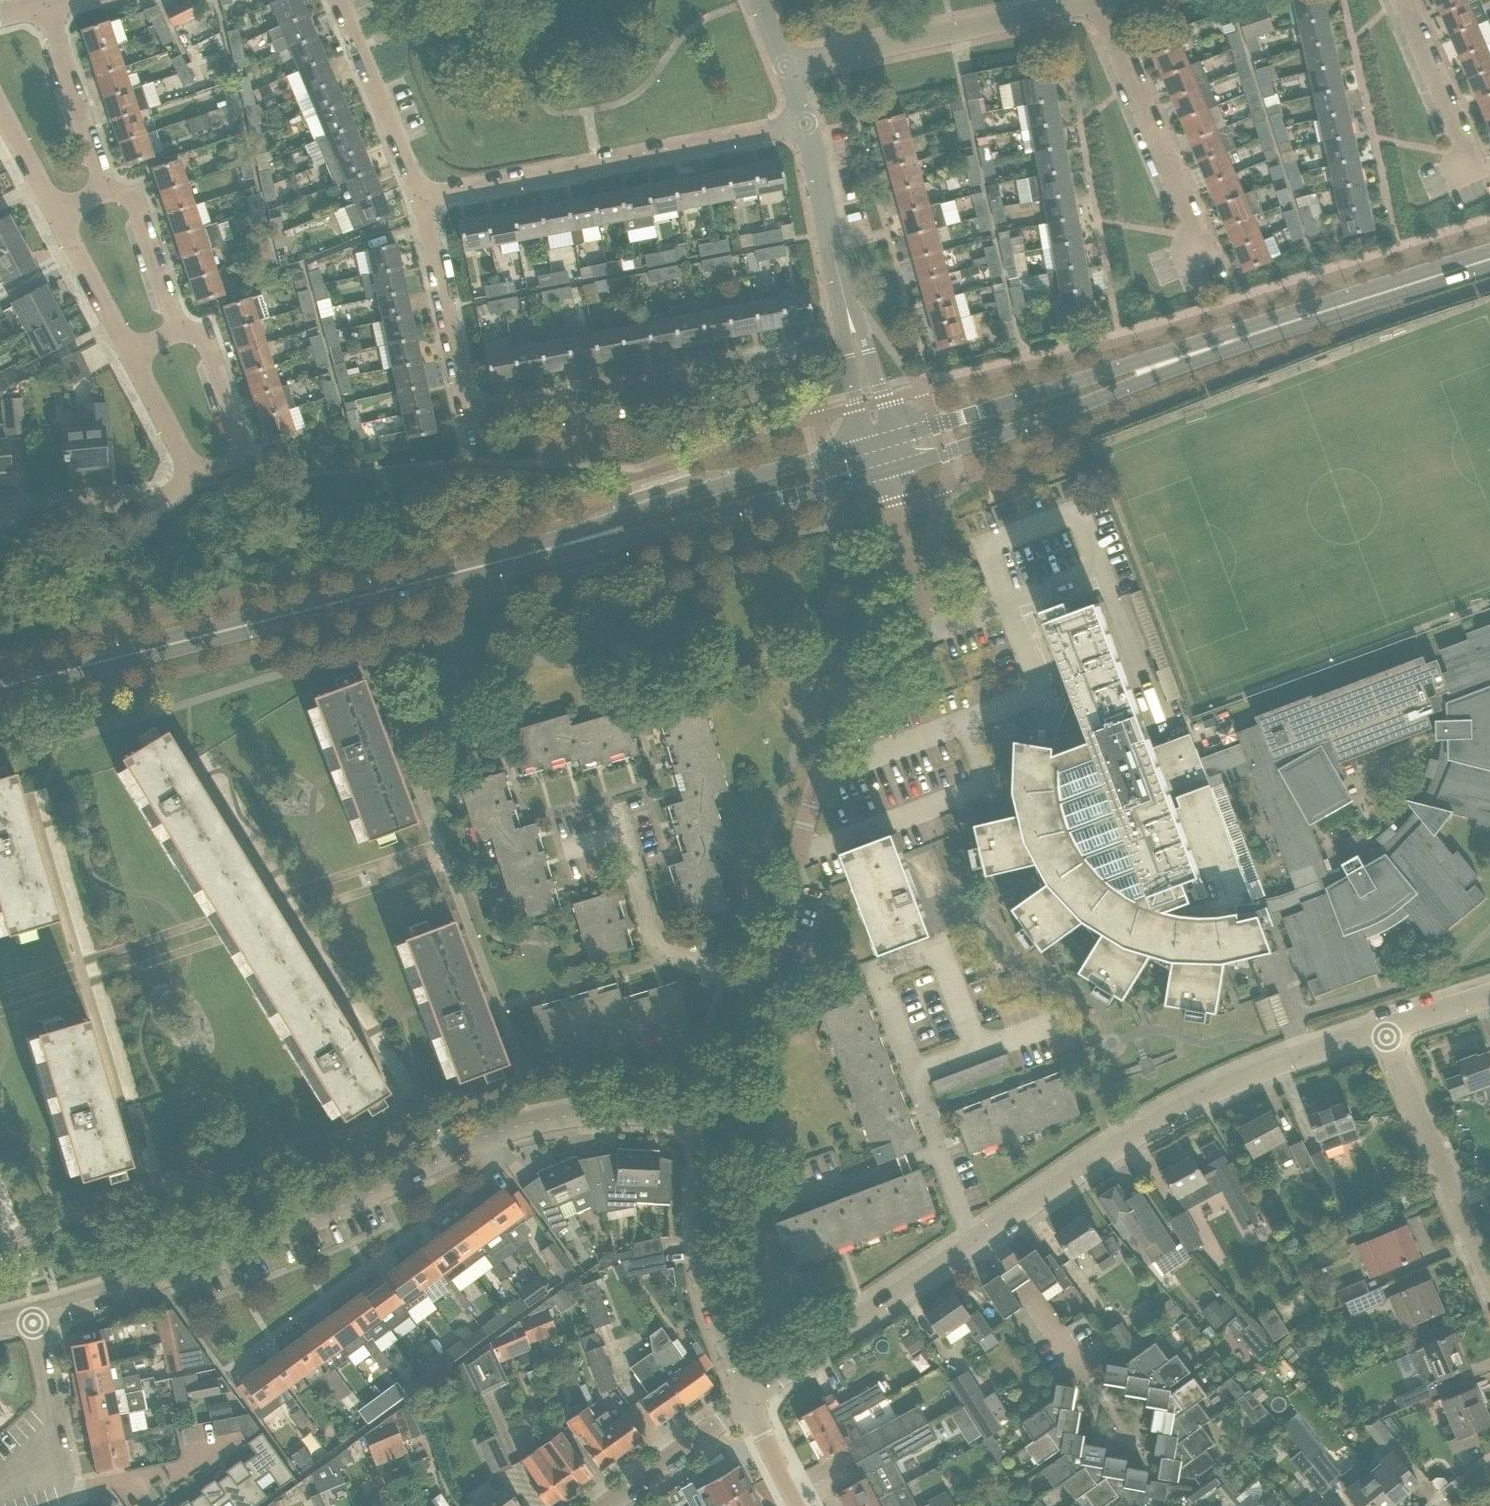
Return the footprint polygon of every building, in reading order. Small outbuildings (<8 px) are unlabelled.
[(172,26),(196,14),(189,0),(165,12),(172,26)] [(306,14),(300,0),(277,0),(270,3),(279,25),(306,14)] [(1328,17),(1325,0),(1295,0),(1294,0),(1300,24),(1328,17)] [(1474,0),(1436,0),(1442,14),(1474,0)] [(1468,3),(1442,14),(1451,35),(1477,24),(1468,3)] [(156,31),(165,26),(156,6),(144,10),(147,21),(151,19),(153,24),(143,28),(145,34),(156,31)] [(1274,30),(1273,25),(1266,6),(1238,15),(1246,39),(1256,36),(1274,30)] [(279,25),(267,30),(271,41),(283,36),(288,48),(316,36),(306,14),(279,25)] [(1305,47),(1334,41),(1328,17),(1300,24),(1305,47)] [(89,53),(115,44),(126,41),(118,19),(108,22),(81,31),(89,53)] [(1460,57),(1486,46),(1477,24),(1451,35),(1460,57)] [(163,44),(172,40),(165,26),(156,31),(163,44)] [(229,44),(241,41),(238,29),(226,31),(229,44)] [(1231,48),(1242,45),(1238,32),(1227,36),(1231,48)] [(297,70),(325,58),(316,36),(288,48),(297,70)] [(1251,52),(1261,49),(1256,36),(1246,39),(1251,52)] [(241,41),(229,44),(232,60),(244,58),(241,41)] [(1164,76),(1198,62),(1189,41),(1181,45),(1180,44),(1155,55),(1164,76)] [(1310,71),(1339,65),(1334,41),(1305,47),(1310,71)] [(96,75),(122,67),(115,44),(89,53),(96,75)] [(1242,45),(1231,48),(1235,62),(1246,58),(1242,45)] [(1489,70),(1489,55),(1486,46),(1460,57),(1470,78),(1489,70)] [(176,74),(187,68),(181,55),(170,60),(176,74)] [(307,92),(334,81),(325,58),(297,70),(307,92)] [(1173,98),(1209,83),(1200,61),(1198,62),(1164,76),(1173,98)] [(1315,94),(1344,88),(1339,65),(1310,71),(1315,94)] [(239,92),(250,90),(245,66),(234,68),(239,92)] [(1265,66),(1254,70),(1259,85),(1270,81),(1265,66)] [(103,98),(130,89),(122,67),(96,75),(103,98)] [(182,86),(193,81),(187,68),(176,74),(182,86)] [(1489,95),(1489,70),(1470,78),(1479,100),(1489,95)] [(975,73),(963,75),(966,91),(967,95),(969,101),(971,114),(982,112),(979,99),(983,98),(977,72),(975,73)] [(1013,106),(1058,99),(1053,75),(1009,83),(1009,84),(1011,83),(1015,106),(1013,106)] [(1251,75),(1240,78),(1245,93),(1256,89),(1251,75)] [(316,114),(343,103),(334,81),(307,92),(316,114)] [(1266,106),(1277,103),(1270,81),(1259,85),(1266,106)] [(1182,120),(1218,104),(1209,83),(1173,98),(1182,120)] [(111,120),(147,108),(140,86),(130,89),(103,98),(111,120)] [(1320,118),(1349,112),(1344,88),(1315,94),(1320,118)] [(225,107),(238,104),(234,89),(222,92),(225,107)] [(1256,89),(1245,93),(1249,106),(1260,103),(1256,89)] [(250,90),(239,92),(242,108),(244,107),(253,105),(250,90)] [(1489,121),(1489,95),(1479,100),(1488,122),(1489,121)] [(1034,127),(1062,122),(1058,99),(1013,106),(1013,107),(1030,104),(1034,127)] [(315,141),(353,125),(343,103),(316,114),(325,136),(314,140),(315,141)] [(1274,131),(1285,127),(1277,103),(1266,106),(1274,131)] [(225,107),(229,122),(241,119),(238,104),(225,107)] [(1191,141),(1227,126),(1218,104),(1182,120),(1191,141)] [(136,113),(147,109),(147,108),(111,120),(118,142),(143,134),(136,113)] [(957,125),(968,122),(965,109),(954,111),(957,125)] [(975,130),(986,128),(982,112),(971,114),(975,130)] [(1325,142),(1354,135),(1349,112),(1320,118),(1325,142)] [(884,145),(911,138),(905,115),(878,122),(884,145)] [(1265,119),(1255,122),(1259,138),(1270,134),(1265,119)] [(250,139),(262,137),(259,122),(247,125),(250,139)] [(960,141),(971,138),(968,122),(957,125),(960,141)] [(1038,151),(1066,146),(1062,122),(1034,127),(1038,151)] [(324,163),(362,147),(353,125),(315,141),(324,163)] [(1290,141),(1298,139),(1293,125),(1285,127),(1274,131),(1281,152),(1292,149),(1290,141)] [(1200,163),(1236,148),(1227,126),(1191,141),(1200,163)] [(125,165),(150,156),(143,134),(118,142),(125,165)] [(1264,152),(1275,149),(1270,134),(1259,138),(1264,152)] [(1331,165),(1359,159),(1354,135),(1325,142),(1331,165)] [(253,155),(265,152),(262,137),(250,139),(253,155)] [(891,168),(917,160),(911,138),(884,145),(891,168)] [(981,161),(992,159),(989,145),(978,147),(981,161)] [(1043,175),(1070,170),(1066,146),(1038,151),(1043,175)] [(342,182),(371,169),(362,147),(324,163),(333,185),(342,181),(342,182)] [(1227,152),(1236,148),(1200,163),(1209,184),(1236,173),(1227,152)] [(238,165),(250,162),(247,149),(236,152),(238,165)] [(1288,176),(1299,172),(1292,149),(1281,152),(1288,176)] [(967,171),(978,168),(975,155),(964,157),(967,171)] [(159,191),(187,182),(180,159),(152,168),(159,191)] [(758,193),(785,188),(779,159),(752,165),(758,193)] [(984,177),(995,174),(992,159),(981,161),(984,177)] [(1336,189),(1365,182),(1359,159),(1331,165),(1336,189)] [(897,190),(924,183),(917,160),(891,168),(897,190)] [(242,181),(254,179),(250,162),(238,165),(242,181)] [(731,199),(758,193),(752,165),(726,170),(731,199)] [(1274,182),(1285,179),(1280,165),(1269,169),(1274,182)] [(970,187),(982,184),(978,168),(967,171),(970,187)] [(343,208),(381,192),(371,169),(342,182),(351,203),(342,207),(343,208)] [(258,172),(257,173),(260,188),(272,185),(269,170),(258,172)] [(704,204),(731,199),(726,170),(699,175),(704,204)] [(1043,175),(1029,177),(1034,201),(1047,199),(1074,194),(1070,170),(1043,175)] [(1293,190),(1304,187),(1299,172),(1288,176),(1293,190)] [(1254,190),(1245,194),(1236,173),(1209,184),(1218,206),(1255,191),(1254,190)] [(678,209),(704,204),(699,175),(672,180),(678,209)] [(1281,204),(1292,200),(1285,179),(1274,182),(1281,204)] [(651,214),(678,209),(672,180),(645,185),(651,214)] [(167,213),(194,204),(187,182),(159,191),(167,213)] [(1341,212),(1370,206),(1365,182),(1336,189),(1341,212)] [(941,202),(930,205),(924,183),(897,190),(903,213),(941,202)] [(263,201),(275,199),(272,185),(260,188),(263,201)] [(653,225),(651,214),(645,185),(618,191),(626,230),(653,225)] [(625,231),(626,230),(618,191),(591,196),(597,225),(623,220),(625,231)] [(1227,228),(1264,212),(1255,191),(1218,206),(1227,228)] [(352,230),(390,214),(381,192),(343,208),(352,230)] [(1000,192),(999,193),(999,192),(988,194),(992,208),(1004,206),(1000,192)] [(1051,222),(1079,217),(1074,194),(1047,199),(1051,222)] [(249,211),(260,208),(257,195),(246,198),(249,211)] [(1303,221),(1314,218),(1321,216),(1314,195),(1297,200),(1303,221)] [(580,228),(597,225),(591,196),(565,201),(573,244),(584,242),(580,228)] [(977,217),(988,214),(985,200),(974,203),(977,217)] [(572,244),(573,244),(565,201),(538,206),(543,235),(569,230),(572,244)] [(936,228),(947,225),(941,202),(903,213),(909,235),(936,228)] [(174,236),(202,226),(194,204),(167,213),(174,236)] [(517,240),(543,235),(538,206),(511,211),(517,240)] [(995,224),(1007,221),(1004,206),(992,208),(995,224)] [(1346,236),(1375,230),(1370,206),(1341,212),(1346,236)] [(252,225),(264,223),(260,208),(249,211),(252,225)] [(1288,228),(1299,224),(1294,209),(1283,212),(1288,228)] [(490,246),(517,240),(511,211),(484,217),(490,246)] [(1253,217),(1264,213),(1264,212),(1227,228),(1237,249),(1262,238),(1253,217)] [(981,232),(992,229),(988,214),(977,217),(981,232)] [(0,221),(0,252),(22,240),(16,229),(14,230),(7,217),(0,221)] [(272,235),(283,233),(279,217),(268,219),(272,235)] [(463,251),(490,246),(484,217),(457,222),(463,251)] [(1055,246),(1083,241),(1079,217),(1051,222),(1055,246)] [(1315,233),(1318,232),(1314,218),(1303,221),(1307,236),(1308,235),(1312,246),(1318,244),(1315,233)] [(182,258),(223,244),(216,222),(202,227),(202,226),(174,236),(182,258)] [(1292,241),(1303,238),(1299,224),(1288,228),(1292,241)] [(915,258),(942,251),(936,228),(909,235),(915,258)] [(768,243),(782,240),(780,229),(772,230),(765,231),(768,243)] [(753,246),(768,243),(765,231),(750,234),(753,246)] [(274,247),(285,244),(283,233),(272,235),(274,247)] [(1348,249),(1367,245),(1365,237),(1346,240),(1348,249)] [(1014,254),(1012,247),(1011,238),(1000,240),(1000,241),(1003,255),(1014,254)] [(1271,260),(1264,242),(1262,238),(1237,249),(1246,271),(1271,260)] [(714,253),(729,250),(727,239),(712,242),(714,253)] [(0,252),(0,283),(4,281),(33,266),(26,253),(28,252),(22,240),(0,252)] [(260,257),(272,254),(268,240),(257,242),(260,257)] [(1048,272),(1087,265),(1083,241),(1055,246),(1059,269),(1048,271),(1048,272)] [(699,256),(714,253),(712,242),(697,245),(699,256)] [(371,273),(400,267),(395,243),(367,249),(371,273)] [(209,250),(224,245),(223,244),(182,258),(189,280),(216,271),(209,250)] [(772,259),(785,256),(783,244),(770,247),(772,259)] [(988,264),(999,261),(995,246),(984,248),(988,264)] [(756,262),(772,259),(770,247),(754,250),(756,262)] [(675,260),(673,249),(659,252),(661,264),(675,261),(675,260)] [(922,281),(948,273),(942,251),(915,258),(922,281)] [(646,267),(661,264),(659,252),(652,254),(652,253),(644,255),(646,267)] [(263,272),(275,269),(272,254),(260,257),(263,272)] [(1017,270),(1015,261),(1014,254),(1003,255),(1006,272),(1017,270)] [(718,269),(732,267),(729,255),(716,258),(718,269)] [(607,273),(624,270),(621,258),(604,262),(607,273)] [(703,272),(718,269),(716,258),(701,261),(703,272)] [(991,277),(1002,275),(999,261),(988,264),(991,277)] [(592,276),(607,273),(604,262),(590,265),(592,276)] [(665,279),(678,276),(676,265),(662,268),(665,279)] [(1064,294),(1091,289),(1087,265),(1048,272),(1052,295),(1064,293),(1064,294)] [(376,297),(405,291),(400,267),(371,273),(376,297)] [(649,282),(665,279),(662,268),(646,271),(649,282)] [(311,286),(323,283),(319,269),(307,272),(311,286)] [(553,284),(568,281),(566,270),(551,273),(553,284)] [(196,303),(223,294),(216,271),(189,280),(196,303)] [(539,287),(553,284),(551,273),(536,276),(539,287)] [(928,303),(955,296),(948,273),(922,281),(928,303)] [(617,287),(625,286),(623,275),(609,278),(612,297),(619,296),(617,287)] [(612,297),(609,278),(594,281),(596,293),(610,290),(612,297)] [(499,295),(514,292),(512,280),(497,283),(499,295)] [(315,301),(326,297),(323,283),(311,286),(315,301)] [(485,297),(499,295),(497,283),(483,286),(485,297)] [(24,331),(58,312),(44,286),(10,304),(24,331)] [(557,300),(571,298),(569,286),(555,289),(557,300)] [(1013,303),(1025,301),(1022,287),(1010,290),(1013,303)] [(779,297),(777,288),(751,293),(758,331),(785,326),(779,297)] [(300,306),(311,303),(307,289),(296,292),(300,306)] [(542,303),(557,300),(555,289),(540,292),(542,303)] [(1067,318),(1096,312),(1091,289),(1064,294),(1068,317),(1066,317),(1067,318)] [(381,320),(410,314),(405,291),(376,297),(381,320)] [(785,326),(812,320),(806,291),(779,297),(785,326)] [(998,308),(1008,306),(1005,292),(995,294),(998,308)] [(731,336),(758,331),(751,293),(749,293),(750,299),(725,304),(731,336)] [(230,329),(258,320),(269,316),(261,294),(251,297),(223,307),(230,329)] [(504,311),(518,308),(516,296),(501,299),(504,311)] [(934,326),(961,319),(955,296),(928,303),(934,326)] [(488,314),(504,311),(501,299),(486,302),(488,314)] [(1016,317),(1028,314),(1025,301),(1013,303),(1016,317)] [(698,309),(696,302),(670,307),(678,346),(704,341),(698,309)] [(304,322),(315,319),(311,303),(300,306),(304,322)] [(704,341),(731,336),(725,304),(698,309),(704,341)] [(1018,347),(1014,330),(1008,306),(998,308),(1008,349),(1018,347)] [(651,352),(678,346),(670,307),(672,316),(645,322),(651,352)] [(64,325),(58,312),(24,331),(38,357),(72,339),(71,336),(73,335),(67,323),(64,325)] [(386,344),(415,338),(410,314),(381,320),(386,344)] [(334,323),(333,323),(331,316),(320,319),(324,335),(337,331),(334,323)] [(940,349),(977,339),(971,316),(961,319),(934,326),(940,349)] [(238,351),(266,342),(258,320),(230,329),(238,351)] [(624,357),(651,352),(645,322),(618,327),(624,357)] [(320,334),(319,335),(316,327),(306,330),(308,337),(307,337),(310,346),(304,347),(306,354),(312,352),(324,349),(320,334)] [(597,362),(624,357),(618,327),(591,332),(597,362)] [(327,347),(340,344),(337,331),(324,335),(327,347)] [(570,367),(597,362),(591,332),(565,338),(570,367)] [(391,368),(420,362),(415,338),(386,344),(391,368)] [(543,372),(570,367),(565,338),(538,343),(543,372)] [(245,374),(273,364),(266,342),(238,351),(245,374)] [(517,378),(543,372),(538,343),(511,348),(517,378)] [(490,383),(517,378),(511,348),(484,354),(490,383)] [(315,367),(328,363),(324,349),(312,352),(315,367)] [(90,373),(78,350),(55,362),(67,385),(90,373)] [(348,376),(346,370),(343,362),(332,365),(336,380),(348,376)] [(395,391),(425,385),(420,362),(391,368),(395,391)] [(22,366),(21,364),(16,367),(14,364),(0,372),(0,390),(20,380),(27,376),(22,366)] [(286,383),(280,385),(273,364),(245,374),(252,396),(286,385),(286,383)] [(340,394),(352,391),(348,376),(336,380),(340,394)] [(324,397),(336,394),(332,379),(320,382),(324,397)] [(10,474),(6,434),(25,432),(23,413),(22,397),(20,380),(0,390),(0,398),(1,399),(2,423),(0,423),(0,475),(10,474)] [(286,407),(293,405),(286,385),(252,396),(260,418),(286,409),(286,407)] [(400,415),(430,409),(425,385),(395,391),(400,415)] [(328,411),(339,408),(336,394),(324,397),(328,411)] [(104,437),(109,437),(106,403),(78,406),(80,427),(60,429),(63,461),(66,461),(67,469),(107,465),(104,437)] [(294,432),(287,413),(286,409),(260,418),(267,440),(294,432)] [(350,426),(360,424),(356,409),(346,412),(350,426)] [(409,438),(435,432),(430,409),(400,415),(403,429),(377,434),(381,454),(412,448),(412,447),(410,447),(409,438)] [(353,439),(363,437),(360,424),(350,426),(353,439)] [(290,453),(280,456),(282,460),(285,471),(295,468),(290,453)] [(1017,741),(1015,792),(1020,815),(995,820),(975,825),(980,846),(970,849),(975,869),(985,866),(987,876),(1042,863),(1049,883),(1013,909),(1026,927),(1017,933),(1029,950),(1038,943),(1043,951),(1089,918),(1104,932),(1080,972),(1097,983),(1098,984),(1093,993),(1110,1003),(1116,995),(1124,1000),(1154,952),(1173,961),(1165,1005),(1186,1008),(1187,1009),(1185,1019),(1206,1022),(1207,1012),(1217,1013),(1226,958),(1247,957),(1248,957),(1250,957),(1274,951),(1265,927),(1274,924),(1274,925),(1276,924),(1271,912),(1302,900),(1302,902),(1301,902),(1304,910),(1283,918),(1293,946),(1288,948),(1299,979),(1316,972),(1318,977),(1308,980),(1315,996),(1380,972),(1361,923),(1371,919),(1381,914),(1390,908),(1399,901),(1432,942),(1486,898),(1475,884),(1467,891),(1464,887),(1478,876),(1458,851),(1453,854),(1434,831),(1448,812),(1477,819),(1476,825),(1489,829),(1489,624),(1466,633),(1468,639),(1440,650),(1448,670),(1442,673),(1441,671),(1442,671),(1437,659),(1426,663),(1424,656),(1314,698),(1312,694),(1255,716),(1258,724),(1237,732),(1248,761),(1207,776),(1197,748),(1160,763),(1099,603),(1072,613),(1069,603),(1069,601),(1043,611),(1044,612),(1092,741),(1084,744),(1081,736),(1064,742),(1067,750),(1055,755),(1055,747),(1030,743),(1017,741)] [(1160,669),(1156,670),(1168,701),(1181,696),(1169,665),(1160,669)] [(417,822),(389,748),(363,678),(354,681),(351,672),(333,679),(337,688),(312,697),(315,706),(306,710),(356,842),(365,839),(366,841),(374,838),(377,847),(395,841),(392,831),(417,822)] [(697,706),(702,705),(702,704),(657,717),(658,718),(663,716),(669,736),(664,737),(664,736),(663,737),(666,746),(672,745),(706,735),(711,733),(706,719),(701,721),(697,706)] [(630,757),(639,754),(625,710),(611,714),(612,719),(599,723),(609,757),(629,751),(631,756),(630,756),(630,757)] [(570,762),(578,759),(564,715),(552,719),(553,724),(540,728),(550,761),(569,756),(570,760),(570,761),(570,762)] [(585,727),(571,731),(566,715),(564,715),(578,759),(581,771),(583,771),(581,765),(600,759),(602,764),(601,764),(601,765),(611,762),(609,757),(599,723),(597,718),(583,722),(585,727)] [(540,728),(538,723),(524,727),(526,732),(511,737),(510,732),(509,732),(522,776),(524,775),(522,770),(541,764),(542,769),(542,770),(552,767),(550,761),(540,728)] [(388,1092),(361,1048),(306,959),(279,918),(267,899),(166,730),(158,735),(153,726),(137,736),(142,745),(119,759),(124,767),(116,772),(204,919),(217,940),(328,1117),(337,1112),(342,1120),(364,1106),(369,1115),(386,1105),(380,1096),(388,1092)] [(715,747),(710,748),(706,735),(672,745),(677,763),(672,764),(671,764),(674,774),(679,772),(719,761),(715,747)] [(714,763),(719,761),(679,772),(685,791),(680,793),(680,792),(679,792),(682,801),(727,788),(723,775),(718,776),(714,763)] [(58,919),(14,772),(6,774),(3,765),(0,766),(0,934),(5,932),(6,935),(14,932),(17,941),(35,936),(32,927),(58,919)] [(506,782),(507,781),(504,771),(459,784),(463,799),(468,797),(472,811),(506,801),(501,782),(505,781),(506,782)] [(707,795),(727,789),(727,788),(682,801),(666,805),(667,806),(672,805),(678,824),(673,826),(673,825),(672,825),(675,835),(681,833),(715,823),(720,822),(716,808),(711,809),(707,795)] [(514,809),(515,809),(512,799),(506,801),(472,811),(467,812),(471,826),(476,824),(480,838),(514,829),(509,810),(514,809)] [(537,833),(538,832),(535,823),(514,829),(480,838),(481,839),(476,840),(476,841),(491,837),(495,849),(500,848),(504,862),(538,852),(533,833),(537,832),(537,833)] [(724,835),(719,837),(715,823),(681,833),(686,852),(682,853),(681,853),(680,853),(682,861),(727,848),(724,835)] [(844,853),(882,954),(934,935),(896,833),(844,853)] [(708,856),(728,850),(727,848),(682,861),(667,865),(668,867),(673,865),(679,884),(674,886),(674,885),(673,885),(676,895),(682,893),(716,884),(716,883),(721,882),(717,869),(712,870),(708,856)] [(545,860),(546,860),(544,850),(538,852),(504,862),(499,863),(503,877),(508,876),(512,889),(507,891),(546,880),(541,861),(545,860)] [(553,888),(555,888),(552,878),(546,880),(507,891),(511,905),(516,904),(520,918),(515,919),(515,920),(560,907),(560,906),(554,908),(549,889),(553,887),(553,888)] [(725,896),(720,897),(716,884),(682,893),(687,912),(682,914),(682,913),(681,913),(684,923),(729,910),(725,896)] [(618,901),(619,900),(616,890),(603,894),(603,893),(599,894),(599,895),(571,904),(572,905),(577,903),(580,916),(575,917),(580,931),(584,930),(619,920),(613,901),(618,899),(618,901)] [(626,928),(627,928),(624,918),(619,920),(584,930),(589,946),(584,947),(588,961),(633,948),(633,947),(627,948),(621,929),(626,927),(626,928)] [(394,945),(429,1039),(444,1077),(453,1074),(456,1083),(481,1073),(485,1083),(503,1076),(499,1067),(507,1064),(453,920),(428,929),(425,920),(407,926),(411,936),(402,939),(403,941),(394,945)] [(632,1043),(633,1042),(616,982),(615,982),(617,988),(597,993),(596,989),(597,989),(596,987),(588,990),(600,1035),(614,1031),(612,1026),(626,1023),(632,1043)] [(629,995),(621,997),(616,982),(633,1042),(646,1039),(645,1033),(658,1030),(659,1034),(661,1034),(648,989),(647,990),(648,995),(630,1001),(628,996),(629,996),(629,995)] [(599,1035),(600,1035),(588,990),(586,990),(588,996),(569,1001),(568,997),(569,997),(568,995),(559,998),(572,1043),(586,1039),(584,1034),(598,1030),(599,1035)] [(870,1010),(871,1010),(864,991),(850,996),(852,1001),(822,1013),(827,1027),(832,1025),(837,1038),(870,1025),(863,1007),(868,1005),(870,1010)] [(571,1043),(572,1043),(559,998),(560,1004),(541,1009),(540,1005),(541,1004),(541,1003),(531,1006),(543,1051),(558,1047),(556,1042),(570,1038),(571,1043)] [(122,1167),(131,1164),(87,1017),(62,1025),(59,1015),(40,1021),(43,1030),(35,1033),(36,1035),(26,1038),(67,1174),(76,1171),(79,1180),(104,1172),(107,1182),(125,1176),(122,1167)] [(880,1037),(881,1037),(876,1023),(870,1025),(837,1038),(832,1040),(838,1054),(842,1052),(848,1065),(881,1052),(874,1034),(878,1032),(880,1037)] [(890,1064),(891,1064),(886,1050),(881,1052),(848,1065),(843,1067),(848,1081),(853,1079),(858,1092),(891,1080),(884,1061),(889,1060),(890,1064)] [(1488,1052),(1477,1057),(1477,1055),(1473,1056),(1470,1054),(1464,1056),(1463,1060),(1459,1061),(1464,1074),(1448,1080),(1454,1097),(1485,1086),(1489,1100),(1489,1057),(1488,1052)] [(1012,1067),(1006,1053),(932,1081),(937,1095),(1012,1067)] [(1045,1076),(1037,1080),(1053,1123),(1066,1119),(1064,1114),(1078,1108),(1079,1113),(1081,1113),(1064,1069),(1063,1070),(1065,1075),(1046,1082),(1044,1078),(1045,1077),(1045,1076)] [(901,1091),(902,1091),(896,1078),(891,1080),(858,1092),(853,1094),(858,1108),(863,1106),(868,1119),(901,1107),(894,1088),(899,1087),(901,1091)] [(1009,1090),(1025,1134),(1038,1129),(1037,1124),(1050,1119),(1052,1124),(1053,1123),(1037,1080),(1035,1080),(1037,1086),(1019,1093),(1017,1088),(1018,1088),(1018,1087),(1009,1090)] [(991,1097),(981,1100),(998,1144),(1011,1139),(1009,1134),(1023,1129),(1025,1134),(1009,1090),(1008,1090),(1010,1096),(992,1103),(990,1098),(991,1098),(991,1097)] [(959,1127),(960,1127),(970,1154),(984,1149),(982,1144),(996,1139),(997,1144),(998,1144),(981,1100),(981,1101),(983,1106),(965,1113),(963,1109),(964,1108),(963,1107),(954,1111),(959,1124),(958,1124),(959,1127)] [(1349,1104),(1348,1105),(1347,1102),(1310,1115),(1319,1139),(1355,1126),(1350,1113),(1351,1112),(1349,1104)] [(911,1119),(912,1118),(907,1105),(901,1107),(868,1119),(863,1121),(868,1135),(873,1133),(878,1146),(873,1148),(879,1164),(923,1147),(917,1132),(911,1134),(904,1116),(909,1114),(911,1119)] [(1286,1140),(1281,1131),(1271,1113),(1241,1129),(1256,1157),(1272,1148),(1282,1165),(1294,1157),(1302,1173),(1315,1167),(1316,1167),(1310,1156),(1302,1140),(1289,1146),(1285,1140),(1286,1140)] [(635,1207),(637,1148),(616,1147),(616,1152),(596,1156),(606,1212),(635,1207)] [(658,1156),(658,1149),(637,1148),(635,1207),(635,1206),(635,1202),(669,1203),(671,1160),(658,1156)] [(1339,1183),(1323,1151),(1322,1150),(1310,1156),(1316,1167),(1315,1167),(1326,1189),(1339,1183)] [(596,1156),(576,1159),(574,1155),(555,1163),(576,1212),(588,1207),(592,1215),(606,1212),(596,1156)] [(1210,1165),(1201,1170),(1193,1155),(1164,1171),(1178,1198),(1208,1183),(1208,1181),(1215,1178),(1220,1187),(1236,1179),(1223,1156),(1209,1164),(1210,1165)] [(576,1213),(576,1212),(555,1163),(536,1171),(538,1176),(521,1188),(555,1234),(566,1226),(557,1206),(569,1200),(576,1213)] [(935,1213),(937,1212),(920,1169),(919,1169),(921,1175),(902,1182),(900,1177),(905,1175),(905,1174),(891,1179),(893,1185),(875,1192),(873,1187),(878,1186),(877,1184),(864,1190),(866,1195),(848,1202),(846,1198),(851,1196),(850,1195),(837,1200),(839,1205),(821,1212),(819,1208),(824,1206),(823,1205),(810,1210),(812,1216),(793,1222),(792,1218),(796,1216),(796,1215),(777,1222),(782,1236),(788,1234),(799,1264),(813,1259),(811,1254),(824,1249),(826,1254),(840,1248),(838,1244),(851,1239),(853,1244),(854,1243),(867,1238),(865,1233),(879,1228),(880,1233),(894,1228),(893,1223),(906,1218),(908,1223),(922,1218),(920,1213),(934,1208),(935,1213)] [(1101,1197),(1098,1198),(1109,1215),(1125,1239),(1133,1234),(1152,1262),(1153,1261),(1162,1274),(1189,1256),(1180,1243),(1177,1245),(1141,1191),(1129,1199),(1119,1184),(1110,1190),(1106,1189),(1101,1192),(1101,1197)] [(525,1220),(507,1195),(503,1190),(483,1205),(509,1241),(514,1248),(527,1239),(527,1229),(522,1222),(525,1220)] [(483,1205),(464,1219),(482,1245),(481,1246),(485,1252),(490,1249),(492,1253),(509,1241),(483,1205)] [(1188,1251),(1202,1243),(1186,1211),(1170,1220),(1188,1251)] [(1102,1240),(1096,1231),(1085,1214),(1056,1234),(1074,1260),(1088,1249),(1099,1264),(1111,1254),(1103,1242),(1101,1241),(1102,1240)] [(481,1246),(482,1245),(464,1219),(443,1234),(467,1267),(482,1256),(481,1255),(485,1252),(481,1246)] [(1370,1279),(1420,1257),(1406,1224),(1355,1246),(1370,1279)] [(450,1279),(467,1267),(443,1234),(423,1249),(442,1274),(440,1275),(444,1280),(445,1279),(447,1282),(451,1280),(450,1279)] [(1112,1236),(1103,1242),(1111,1254),(1120,1248),(1112,1236)] [(632,1249),(632,1259),(662,1252),(659,1237),(640,1241),(632,1243),(632,1249)] [(569,1265),(570,1265),(553,1241),(539,1252),(556,1276),(558,1275),(562,1280),(574,1271),(569,1265)] [(1051,1256),(1045,1260),(1036,1248),(1020,1260),(1042,1293),(1058,1282),(1064,1289),(1073,1283),(1050,1253),(1051,1256)] [(440,1275),(442,1274),(423,1249),(402,1264),(426,1297),(421,1289),(440,1275)] [(497,1264),(499,1262),(492,1253),(490,1249),(485,1252),(481,1255),(482,1256),(493,1271),(498,1266),(497,1264)] [(632,1249),(616,1253),(619,1261),(632,1259),(632,1249)] [(626,1278),(666,1269),(662,1252),(632,1259),(619,1261),(626,1278)] [(502,1283),(510,1277),(499,1262),(497,1264),(498,1266),(493,1271),(502,1283)] [(407,1311),(426,1297),(402,1264),(383,1279),(407,1311)] [(1023,1306),(1011,1290),(1000,1274),(983,1285),(1005,1319),(1023,1306)] [(536,1277),(516,1292),(527,1306),(547,1292),(536,1277)] [(383,1279),(362,1293),(381,1319),(390,1331),(410,1316),(407,1311),(383,1279)] [(451,1280),(447,1282),(445,1279),(444,1280),(440,1283),(451,1298),(456,1294),(458,1296),(461,1294),(451,1280)] [(1402,1330),(1444,1312),(1430,1279),(1388,1297),(1402,1330)] [(595,1280),(579,1286),(594,1327),(610,1321),(595,1280)] [(1352,1316),(1388,1300),(1382,1286),(1370,1292),(1350,1300),(1346,1302),(1352,1316)] [(564,1287),(552,1294),(561,1310),(573,1303),(564,1287)] [(1345,1288),(1334,1292),(1339,1305),(1346,1302),(1350,1300),(1345,1288)] [(954,1291),(925,1311),(943,1336),(944,1338),(946,1337),(951,1344),(970,1330),(978,1342),(978,1341),(991,1332),(992,1332),(991,1331),(977,1311),(971,1315),(954,1291)] [(390,1331),(381,1319),(362,1293),(343,1308),(368,1340),(372,1337),(375,1342),(390,1331)] [(461,1312),(470,1305),(461,1294),(458,1296),(456,1294),(451,1298),(461,1312)] [(507,1321),(526,1307),(519,1298),(500,1312),(507,1321)] [(1225,1301),(1221,1305),(1215,1299),(1201,1312),(1216,1329),(1235,1312),(1225,1301)] [(547,1310),(548,1308),(545,1300),(519,1320),(529,1343),(557,1332),(547,1310)] [(368,1340),(343,1308),(323,1323),(340,1346),(342,1348),(347,1355),(362,1344),(368,1340)] [(1273,1340),(1289,1333),(1278,1308),(1263,1314),(1273,1340)] [(487,1336),(507,1321),(500,1312),(480,1327),(487,1336)] [(1186,1331),(1194,1325),(1186,1316),(1179,1321),(1186,1331)] [(530,1346),(529,1343),(519,1320),(489,1342),(497,1360),(530,1346)] [(1141,1334),(1134,1339),(1122,1321),(1108,1330),(1126,1356),(1140,1347),(1139,1345),(1146,1341),(1141,1334)] [(113,1326),(106,1327),(108,1339),(127,1336),(124,1323),(113,1326)] [(342,1348),(340,1346),(323,1323),(303,1337),(322,1363),(342,1348)] [(1252,1324),(1239,1335),(1261,1360),(1274,1349),(1252,1324)] [(164,1354),(199,1347),(183,1325),(159,1329),(164,1354)] [(1194,1343),(1203,1335),(1194,1325),(1186,1331),(1194,1343)] [(1454,1334),(1442,1339),(1438,1328),(1404,1342),(1419,1376),(1423,1386),(1446,1376),(1468,1367),(1454,1334)] [(601,1393),(616,1387),(594,1333),(579,1339),(601,1393)] [(916,1333),(905,1339),(914,1352),(924,1346),(916,1333)] [(302,1378),(322,1363),(303,1337),(283,1352),(302,1378)] [(382,1351),(375,1342),(372,1337),(368,1340),(362,1344),(370,1356),(377,1353),(378,1354),(382,1351)] [(466,1351),(461,1343),(458,1340),(438,1355),(441,1359),(442,1359),(447,1366),(466,1351)] [(71,1373),(106,1366),(101,1341),(73,1346),(78,1371),(71,1372),(71,1373)] [(671,1341),(652,1355),(652,1358),(653,1360),(667,1380),(666,1381),(683,1405),(685,1403),(688,1406),(695,1401),(694,1397),(700,1392),(703,1395),(711,1390),(709,1386),(712,1384),(703,1372),(713,1365),(704,1353),(686,1366),(680,1358),(681,1357),(671,1341)] [(507,1382),(497,1360),(489,1342),(461,1363),(477,1396),(507,1382)] [(1169,1359),(1156,1342),(1121,1367),(1110,1365),(1108,1382),(1124,1384),(1125,1380),(1131,1381),(1132,1377),(1143,1378),(1170,1359),(1169,1359)] [(168,1371),(211,1363),(199,1347),(164,1354),(168,1371)] [(380,1370),(390,1363),(382,1351),(378,1354),(377,1353),(370,1356),(380,1370)] [(283,1352),(263,1367),(282,1393),(302,1378),(283,1352)] [(652,1358),(652,1355),(651,1352),(630,1367),(648,1393),(637,1400),(655,1425),(683,1405),(666,1381),(667,1380),(653,1360),(652,1358)] [(1165,1390),(1191,1371),(1177,1353),(1169,1359),(1170,1359),(1143,1378),(1132,1377),(1131,1381),(1129,1393),(1145,1396),(1146,1391),(1152,1392),(1153,1393),(1154,1390),(1165,1392),(1165,1390)] [(446,1367),(447,1366),(442,1359),(441,1359),(421,1374),(429,1385),(449,1371),(446,1367)] [(106,1366),(71,1373),(76,1397),(123,1388),(121,1377),(118,1364),(106,1366)] [(243,1382),(236,1387),(248,1403),(252,1409),(260,1420),(275,1408),(282,1403),(287,1400),(287,1399),(282,1393),(263,1367),(242,1382),(243,1382)] [(327,1370),(322,1374),(331,1386),(340,1380),(332,1370),(330,1367),(327,1370)] [(967,1370),(949,1381),(985,1438),(991,1434),(1003,1427),(1013,1420),(995,1391),(984,1398),(967,1370)] [(409,1400),(429,1385),(421,1374),(401,1389),(409,1400)] [(187,1400),(231,1391),(220,1376),(220,1377),(183,1384),(187,1400)] [(1199,1401),(1207,1395),(1193,1377),(1169,1395),(1167,1394),(1165,1406),(1162,1405),(1162,1406),(1161,1412),(1157,1411),(1154,1428),(1165,1430),(1165,1429),(1170,1430),(1172,1420),(1199,1401)] [(1234,1395),(1242,1389),(1232,1377),(1225,1382),(1234,1395)] [(142,1389),(141,1389),(139,1380),(135,1380),(137,1386),(140,1385),(141,1390),(124,1394),(123,1388),(76,1397),(77,1409),(85,1408),(88,1420),(127,1412),(146,1408),(142,1389)] [(340,1380),(331,1386),(340,1399),(345,1395),(349,1393),(340,1380)] [(866,1410),(887,1398),(879,1383),(858,1395),(865,1409),(866,1410)] [(1073,1405),(1076,1389),(1059,1386),(1058,1397),(1023,1422),(1035,1439),(1061,1421),(1063,1410),(1068,1411),(1069,1405),(1073,1405)] [(1250,1390),(1245,1393),(1242,1389),(1234,1395),(1237,1399),(1243,1394),(1253,1407),(1260,1402),(1250,1390)] [(1445,1402),(1461,1439),(1450,1444),(1454,1452),(1480,1440),(1476,1430),(1489,1423),(1489,1421),(1476,1389),(1458,1396),(1445,1402)] [(1165,1390),(1165,1392),(1154,1390),(1153,1393),(1152,1392),(1150,1404),(1162,1406),(1162,1405),(1165,1406),(1167,1394),(1169,1395),(1169,1391),(1165,1390)] [(349,1393),(345,1395),(353,1405),(358,1401),(351,1391),(349,1393)] [(388,1392),(380,1398),(387,1407),(394,1401),(388,1392)] [(1407,1392),(1396,1396),(1401,1408),(1412,1403),(1407,1392)] [(825,1404),(798,1418),(809,1439),(852,1416),(865,1409),(858,1395),(840,1404),(834,1394),(823,1400),(825,1404)] [(1260,1402),(1253,1407),(1243,1394),(1237,1399),(1254,1422),(1268,1412),(1260,1402)] [(340,1399),(339,1400),(347,1410),(353,1405),(345,1395),(340,1399)] [(1430,1397),(1418,1402),(1421,1410),(1434,1405),(1430,1397)] [(1199,1401),(1172,1420),(1170,1430),(1165,1429),(1165,1430),(1164,1436),(1160,1435),(1158,1452),(1169,1454),(1169,1453),(1174,1454),(1175,1445),(1203,1425),(1212,1419),(1212,1418),(1199,1401)] [(403,1443),(425,1433),(414,1402),(393,1413),(403,1443)] [(604,1422),(610,1418),(600,1403),(591,1410),(591,1411),(620,1452),(641,1437),(625,1415),(607,1427),(604,1422)] [(887,1445),(928,1423),(919,1406),(878,1428),(887,1445)] [(964,1407),(951,1416),(959,1427),(971,1419),(964,1407)] [(301,1429),(310,1422),(301,1410),(297,1413),(295,1411),(291,1415),(301,1429)] [(591,1410),(590,1410),(589,1410),(568,1425),(579,1440),(598,1467),(620,1452),(591,1411),(591,1410)] [(1068,1411),(1063,1410),(1061,1421),(1035,1439),(1035,1440),(1027,1446),(1040,1464),(1066,1446),(1068,1435),(1071,1436),(1072,1434),(1073,1428),(1077,1429),(1080,1413),(1068,1411)] [(1345,1411),(1339,1416),(1346,1425),(1352,1419),(1345,1411)] [(132,1437),(131,1432),(127,1412),(88,1420),(93,1445),(124,1439),(124,1438),(132,1437)] [(226,1470),(252,1505),(255,1505),(267,1497),(255,1480),(268,1471),(280,1488),(293,1478),(262,1431),(249,1413),(239,1415),(242,1430),(249,1440),(246,1443),(247,1444),(247,1443),(255,1454),(242,1463),(240,1460),(226,1470)] [(372,1456),(403,1443),(393,1413),(389,1415),(363,1435),(372,1456)] [(239,1415),(225,1418),(228,1433),(242,1430),(239,1415)] [(866,1441),(858,1427),(852,1416),(809,1439),(821,1461),(848,1446),(850,1450),(866,1441)] [(225,1418),(212,1420),(215,1435),(228,1433),(225,1418)] [(1203,1425),(1212,1419),(1212,1418),(1212,1419),(1203,1425),(1175,1445),(1174,1454),(1169,1453),(1169,1454),(1168,1459),(1164,1459),(1161,1475),(1178,1478),(1178,1475),(1195,1478),(1216,1463),(1206,1450),(1216,1443),(1203,1425)] [(1380,1419),(1364,1424),(1384,1449),(1390,1456),(1394,1452),(1398,1458),(1406,1451),(1396,1439),(1380,1419)] [(493,1476),(511,1467),(489,1421),(471,1430),(493,1476)] [(937,1440),(928,1423),(887,1445),(872,1454),(879,1466),(863,1474),(865,1478),(838,1493),(845,1505),(863,1505),(892,1491),(892,1490),(905,1483),(894,1463),(937,1440)] [(164,1436),(163,1430),(162,1425),(149,1428),(149,1433),(147,1434),(147,1439),(164,1436)] [(147,1434),(149,1433),(149,1428),(131,1432),(132,1437),(133,1442),(147,1439),(147,1434)] [(586,1476),(589,1474),(559,1433),(538,1448),(568,1489),(576,1483),(580,1484),(586,1480),(586,1476)] [(985,1438),(984,1439),(992,1453),(1000,1447),(991,1434),(985,1438)] [(1082,1448),(1083,1436),(1072,1434),(1071,1436),(1068,1435),(1066,1446),(1065,1450),(1068,1451),(1068,1450),(1080,1452),(1080,1448),(1082,1448)] [(98,1469),(129,1463),(124,1439),(93,1445),(98,1469)] [(1103,1460),(1105,1448),(1088,1445),(1088,1449),(1082,1448),(1080,1448),(1080,1452),(1068,1450),(1068,1451),(1043,1469),(1056,1488),(1064,1481),(1091,1462),(1101,1464),(1102,1459),(1103,1460)] [(302,1472),(314,1462),(302,1446),(290,1456),(302,1472)] [(346,1447),(334,1456),(338,1467),(353,1460),(346,1447)] [(999,1465),(1008,1458),(1000,1447),(992,1453),(999,1465)] [(538,1448),(522,1461),(534,1477),(529,1480),(535,1488),(546,1504),(558,1496),(562,1501),(571,1495),(567,1489),(568,1489),(538,1448)] [(1331,1487),(1344,1476),(1321,1449),(1319,1451),(1318,1450),(1307,1458),(1308,1459),(1313,1465),(1331,1487)] [(1383,1464),(1372,1473),(1395,1502),(1419,1483),(1406,1468),(1405,1466),(1398,1458),(1394,1452),(1390,1456),(1382,1462),(1384,1464),(1383,1464)] [(1124,1471),(1126,1460),(1109,1457),(1109,1461),(1103,1460),(1102,1459),(1101,1464),(1091,1462),(1064,1481),(1056,1488),(1065,1482),(1077,1499),(1085,1493),(1112,1473),(1122,1475),(1123,1471),(1124,1471)] [(415,1480),(428,1476),(422,1458),(409,1462),(415,1480)] [(690,1477),(705,1505),(714,1505),(721,1502),(721,1503),(750,1487),(738,1465),(731,1469),(725,1458),(690,1477)] [(1339,1481),(1345,1488),(1360,1505),(1391,1505),(1395,1502),(1372,1473),(1360,1459),(1342,1474),(1344,1476),(1339,1481)] [(1126,1460),(1124,1471),(1123,1471),(1122,1475),(1112,1473),(1085,1493),(1077,1499),(1086,1493),(1095,1505),(1106,1505),(1127,1491),(1138,1505),(1142,1505),(1147,1502),(1149,1496),(1165,1500),(1168,1483),(1152,1480),(1151,1484),(1145,1483),(1147,1471),(1130,1468),(1130,1472),(1124,1471),(1126,1460)] [(1322,1495),(1331,1487),(1313,1465),(1303,1473),(1322,1495)] [(1222,1469),(1217,1473),(1227,1485),(1232,1481),(1222,1469)] [(186,1499),(191,1505),(220,1505),(228,1500),(232,1505),(252,1505),(226,1470),(225,1471),(227,1474),(216,1482),(214,1479),(199,1490),(201,1493),(189,1502),(187,1499),(186,1499)] [(1449,1483),(1444,1478),(1436,1477),(1430,1482),(1439,1492),(1449,1483)] [(512,1497),(503,1484),(474,1505),(519,1505),(512,1497)] [(1240,1504),(1223,1484),(1215,1491),(1221,1499),(1225,1497),(1232,1505),(1244,1505),(1241,1503),(1240,1504)] [(750,1487),(721,1503),(716,1505),(760,1505),(750,1487)] [(892,1491),(863,1505),(901,1505),(892,1491)] [(1253,1498),(1251,1495),(1241,1503),(1244,1505),(1260,1505),(1253,1498)] [(1313,1505),(1331,1505),(1328,1502),(1324,1498),(1315,1505),(1314,1505),(1313,1505)]
